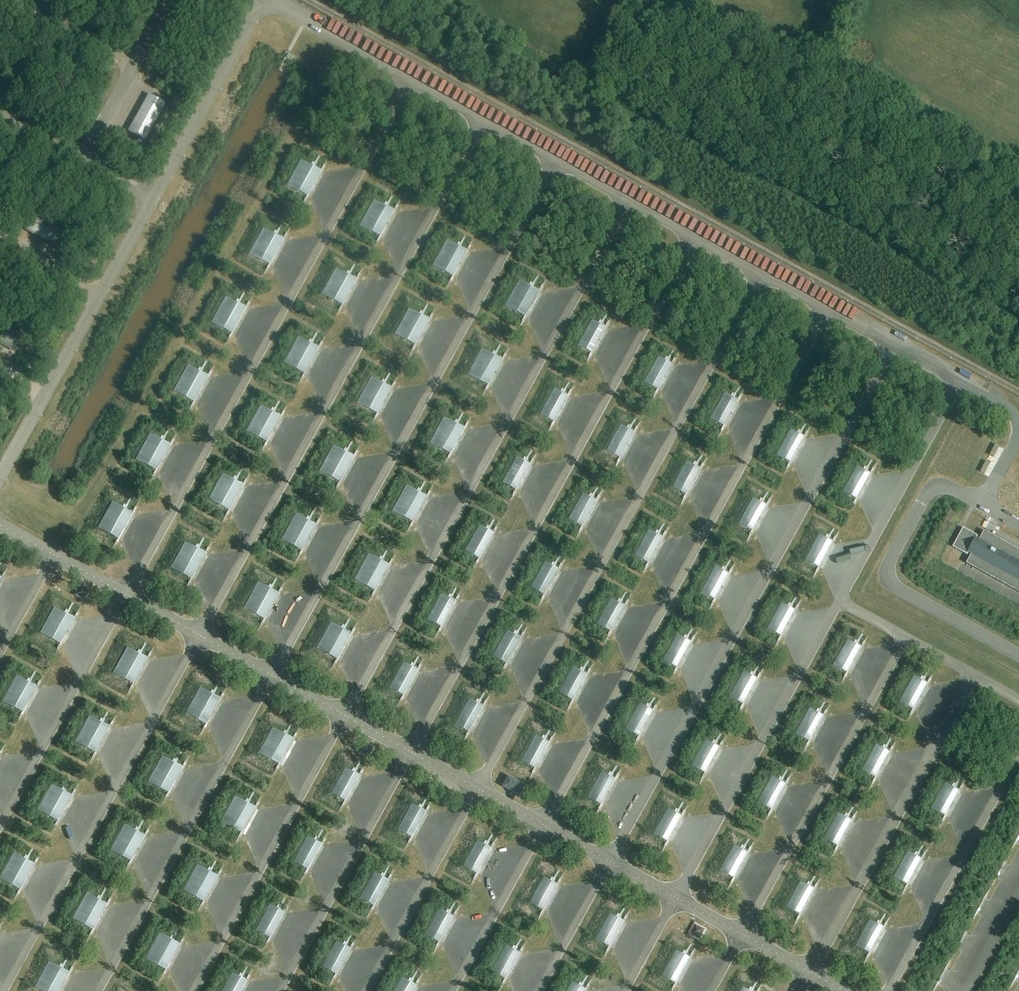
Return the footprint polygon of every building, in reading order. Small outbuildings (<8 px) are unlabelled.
[(167,72),(165,71),(157,68),(160,74),(164,76),(167,72)] [(147,94),(127,131),(144,141),(165,104),(147,94)] [(319,171),(299,160),(285,186),(305,197),(319,171)] [(393,211),(373,201),(359,226),(379,237),(393,211)] [(71,231),(35,211),(24,230),(60,250),(71,231)] [(281,239),(262,229),(247,254),(267,265),(281,239)] [(464,251),(444,240),(430,265),(450,276),(464,251)] [(355,280),(335,269),(321,295),(341,306),(355,280)] [(538,291),(518,280),(504,306),(524,317),(538,291)] [(244,308),(224,297),(210,323),(230,334),(244,308)] [(426,319),(407,308),(392,334),(412,345),(426,319)] [(605,328),(591,321),(577,346),(591,354),(605,328)] [(7,323),(0,336),(0,345),(13,353),(24,333),(7,323)] [(318,348),(298,338),(284,363),(303,374),(318,348)] [(500,360),(480,349),(466,374),(486,385),(500,360)] [(674,366),(661,358),(646,384),(660,392),(674,366)] [(206,376),(186,365),(172,391),(192,402),(206,376)] [(389,388),(369,377),(355,402),(375,413),(389,388)] [(567,396),(554,389),(540,415),(553,422),(567,396)] [(737,401),(724,393),(710,419),(723,426),(737,401)] [(280,417),(260,406),(246,432),(266,443),(280,417)] [(463,428),(443,417),(429,443),(448,454),(463,428)] [(636,434),(623,427),(609,453),(622,460),(636,434)] [(803,437),(790,429),(775,455),(789,463),(803,437)] [(168,446),(148,435),(134,461),(154,472),(168,446)] [(351,456),(331,445),(317,471),(337,482),(351,456)] [(530,465),(516,458),(502,483),(516,491),(530,465)] [(700,469),(686,462),(672,487),(686,495),(700,469)] [(869,473),(856,466),(842,491),(855,499),(869,473)] [(242,486),(222,476),(208,501),(228,512),(242,486)] [(425,496),(405,486),(391,511),(411,522),(425,496)] [(599,503),(585,496),(571,521),(585,529),(599,503)] [(766,505),(752,498),(738,524),(751,531),(766,505)] [(130,515),(110,504),(96,529),(116,540),(130,515)] [(313,526),(293,515),(279,540),(299,551),(313,526)] [(492,533),(479,526),(464,552),(478,559),(492,533)] [(983,531),(979,540),(976,539),(977,536),(963,529),(952,547),(966,555),(967,553),(970,555),(966,564),(1018,593),(1018,551),(983,531)] [(662,538),(649,530),(634,556),(648,563),(662,538)] [(832,542),(818,534),(804,560),(818,567),(832,542)] [(204,555),(184,544),(170,570),(190,581),(204,555)] [(387,566),(367,555),(353,581),(373,592),(387,566)] [(561,571),(548,564),(534,590),(547,597),(561,571)] [(728,574),(714,566),(700,592),(714,600),(728,574)] [(275,594),(255,583),(241,609),(261,620),(275,594)] [(80,586),(74,596),(84,601),(89,591),(80,586)] [(454,603),(440,596),(426,621),(440,629),(454,603)] [(625,606),(611,599),(597,624),(610,632),(625,606)] [(794,610),(781,603),(766,629),(780,636),(794,610)] [(73,620),(53,609),(39,634),(58,645),(73,620)] [(349,635),(329,624),(315,650),(335,661),(349,635)] [(523,641),(509,633),(495,659),(509,667),(523,641)] [(690,642),(677,635),(663,661),(676,668),(690,642)] [(860,647),(847,639),(832,665),(846,672),(860,647)] [(146,660),(127,649),(112,675),(132,686),(146,660)] [(416,672),(403,664),(389,690),(402,697),(416,672)] [(586,676),(573,668),(559,694),(572,701),(586,676)] [(756,679),(743,671),(729,697),(742,704),(756,679)] [(927,683),(914,676),(900,702),(913,709),(927,683)] [(35,688),(15,677),(1,703),(21,714),(35,688)] [(218,699),(198,688),(184,714),(203,725),(218,699)] [(485,710),(472,702),(458,728),(471,735),(485,710)] [(652,712),(639,704),(624,730),(638,738),(652,712)] [(823,715),(809,707),(795,733),(808,741),(823,715)] [(109,729),(89,718),(75,744),(95,754),(109,729)] [(291,740),(272,729),(257,755),(277,766),(291,740)] [(549,744),(535,737),(521,763),(534,770),(549,744)] [(718,748),(705,741),(691,766),(704,774),(718,748)] [(365,743),(359,753),(369,758),(374,748),(365,743)] [(890,752),(876,744),(862,770),(876,777),(890,752)] [(180,768),(160,757),(146,783),(166,793),(180,768)] [(359,777),(345,769),(331,795),(344,802),(359,777)] [(614,780),(601,773),(587,799),(600,806),(614,780)] [(525,786),(508,777),(502,787),(519,797),(525,786)] [(784,784),(771,777),(757,803),(770,810),(784,784)] [(959,790),(945,782),(931,808),(945,815),(959,790)] [(71,797),(51,786),(37,812),(57,823),(71,797)] [(254,808),(234,797),(220,823),(240,834),(254,808)] [(428,815),(414,807),(400,833),(413,840),(428,815)] [(681,817),(667,809),(653,835),(666,843),(681,817)] [(851,821),(838,814),(824,840),(837,847),(851,821)] [(142,836),(123,825),(108,851),(128,862),(142,836)] [(321,845),(307,838),(293,863),(307,871),(321,845)] [(491,849),(477,842),(463,868),(477,875),(491,849)] [(747,853),(733,846),(719,871),(733,879),(747,853)] [(921,859),(907,852),(893,878),(906,885),(921,859)] [(14,855),(0,880),(0,881),(19,891),(34,866),(14,855)] [(216,877),(196,866),(182,892),(202,903),(216,877)] [(390,883),(376,876),(362,901),(376,909),(390,883)] [(557,885),(543,878),(529,904),(543,911),(557,885)] [(814,890),(800,883),(786,908),(800,916),(814,890)] [(105,905),(85,894),(71,920),(91,930),(105,905)] [(283,914),(270,906),(256,932),(269,939),(283,914)] [(453,918),(440,910),(426,936),(439,944),(453,918)] [(623,922),(609,914),(595,940),(609,948),(623,922)] [(883,928),(869,920),(855,946),(869,954),(883,928)] [(705,930),(695,925),(689,935),(699,941),(705,930)] [(179,945),(159,934),(145,960),(164,971),(179,945)] [(352,952),(339,944),(325,970),(338,977),(352,952)] [(519,954),(506,947),(491,972),(505,980),(519,954)] [(689,958),(675,951),(661,976),(675,984),(689,958)] [(47,963),(33,989),(36,990),(57,990),(67,974),(47,963)] [(232,975),(223,990),(241,990),(246,982),(232,975)] [(402,979),(396,990),(413,990),(416,986),(402,979)] [(572,983),(567,990),(585,990),(572,983)]
